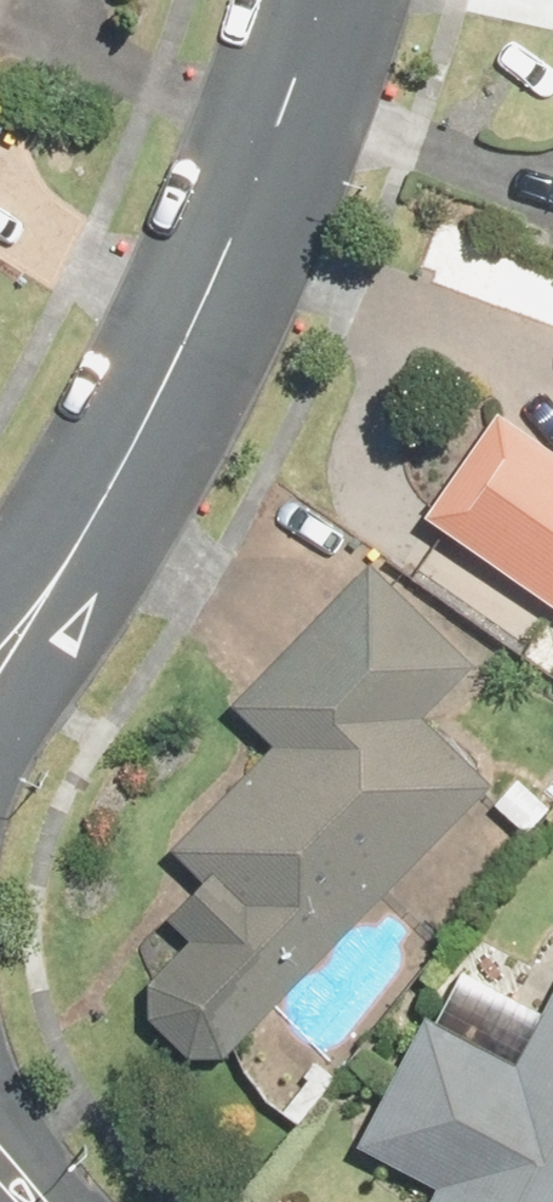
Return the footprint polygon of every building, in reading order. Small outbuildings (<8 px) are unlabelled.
[(401,519),(552,623),(552,458),(478,407),(401,519)] [(132,982),(131,1015),(169,1056),(205,1055),(474,784),(406,716),(457,664),(353,562),(215,702),(258,744),(156,847),(187,877),(147,918),(171,942),(132,982)] [(412,1201),(552,1201),(552,971),(503,1064),(409,1014),(340,1144),(421,1187),(412,1201)]
